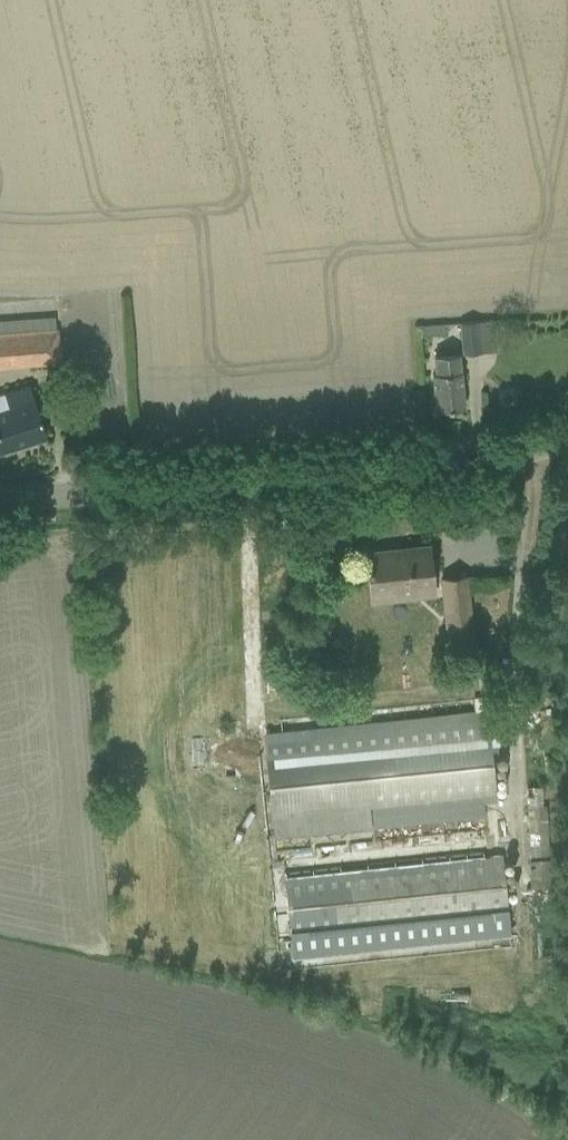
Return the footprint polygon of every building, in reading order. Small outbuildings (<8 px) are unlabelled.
[(59,361),(57,326),(53,327),(52,316),(0,319),(0,364),(59,361)] [(495,319),(460,322),(462,354),(498,350),(495,319)] [(444,333),(443,324),(443,323),(420,325),(421,335),(444,333)] [(431,355),(436,410),(463,407),(458,353),(431,355)] [(46,436),(29,382),(2,391),(2,392),(0,393),(0,451),(46,436)] [(366,551),(369,574),(372,597),(434,588),(429,549),(392,553),(391,549),(366,551)] [(441,579),(448,641),(472,638),(466,576),(441,579)] [(466,732),(405,738),(267,751),(275,834),(482,815),(484,815),(482,801),(494,800),(493,794),(494,794),(488,730),(466,732)] [(525,786),(528,885),(549,884),(546,785),(525,786)] [(507,911),(501,854),(488,856),(486,838),(485,838),(485,839),(476,840),(454,842),(406,847),(284,859),(291,934),(507,911)]
